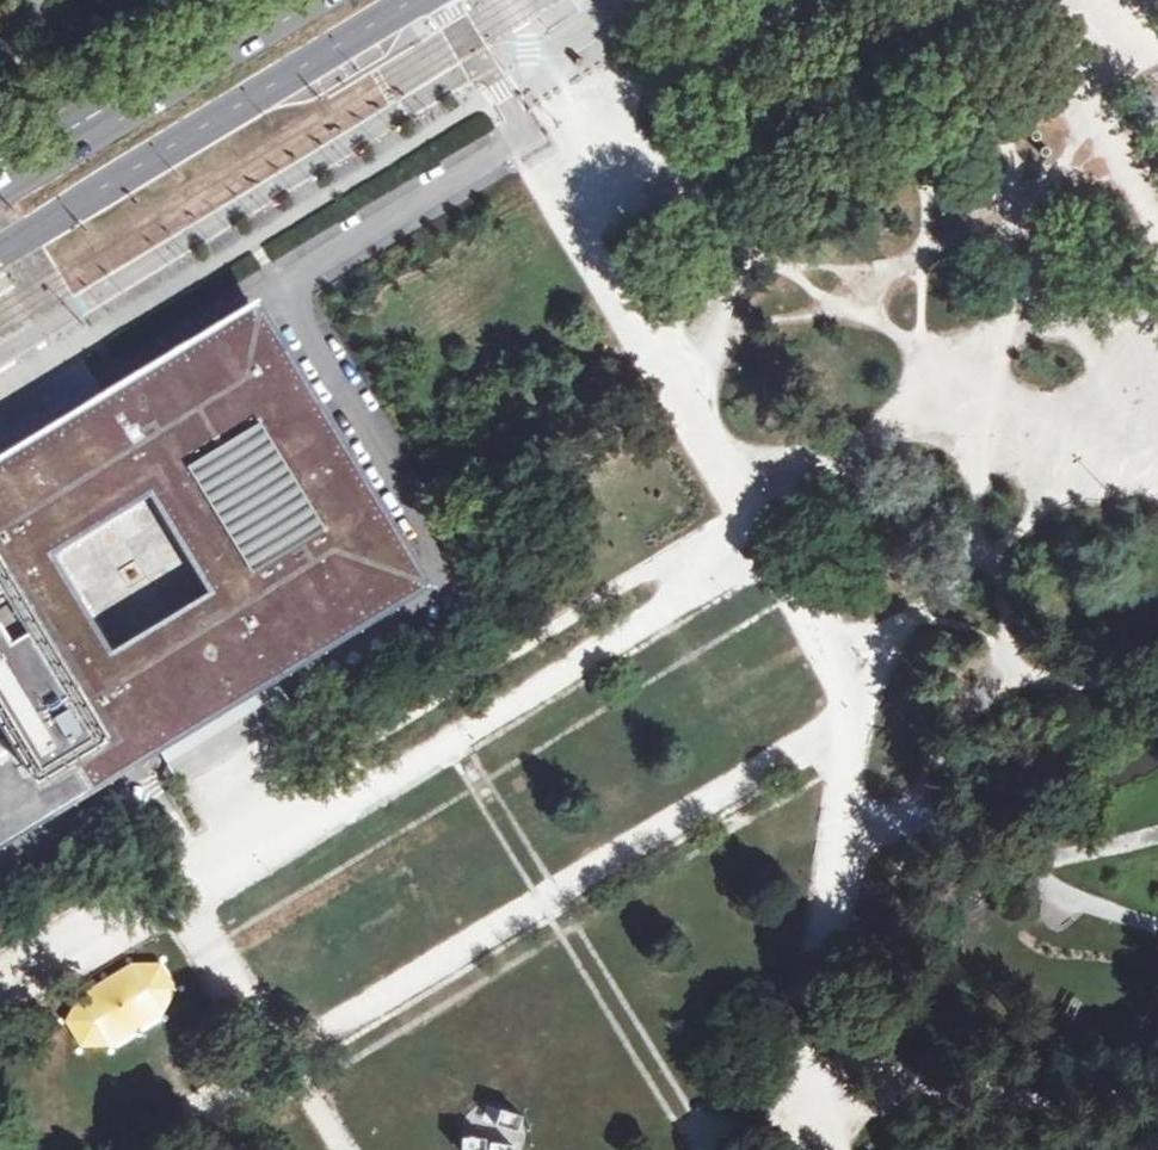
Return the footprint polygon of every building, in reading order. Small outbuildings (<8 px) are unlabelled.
[(344,630),(420,583),(257,315),(145,383),(148,388),(55,444),(0,477),(0,838),(120,765),(117,760),(153,738),(169,764),(183,786),(242,750),(298,716),(284,694),(269,668),(341,625),(344,630)] [(60,996),(85,1053),(191,1008),(166,950),(60,996)]
